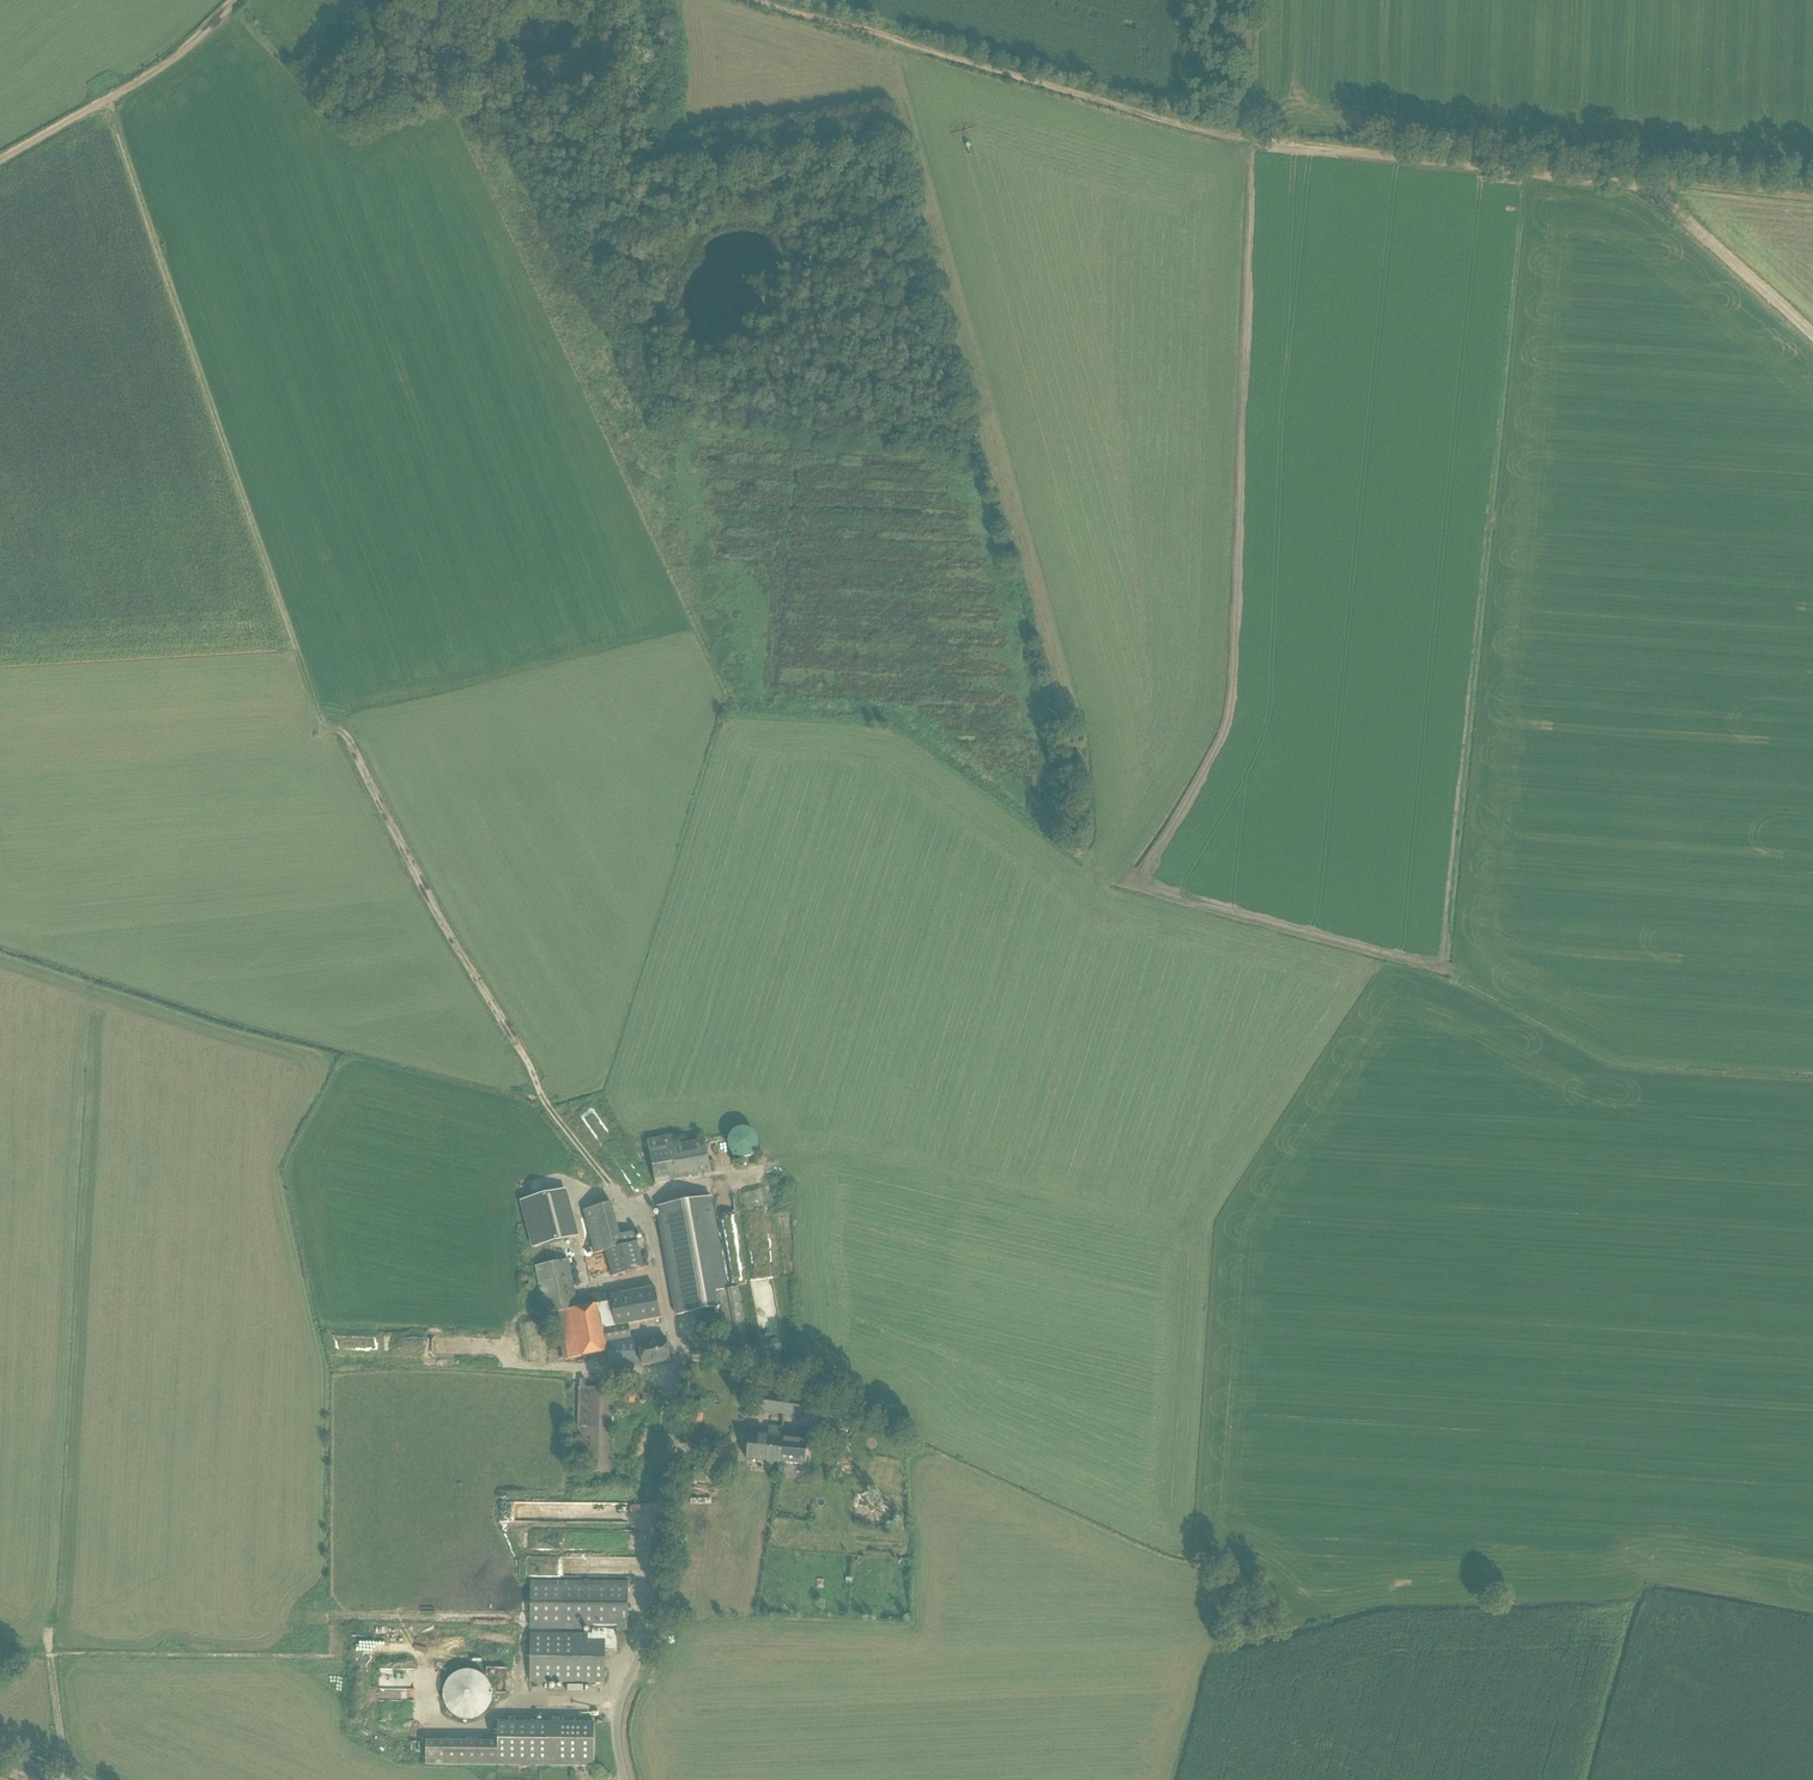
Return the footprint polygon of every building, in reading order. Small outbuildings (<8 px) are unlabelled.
[(732,1134),(729,1138),(728,1145),(729,1149),(732,1154),(736,1158),(741,1159),(746,1159),(750,1157),(755,1153),(758,1147),(758,1141),(756,1134),(749,1129),(743,1128),(736,1130),(732,1134)] [(712,1174),(712,1173),(716,1172),(714,1161),(710,1162),(705,1140),(675,1146),(673,1135),(648,1140),(655,1184),(712,1174)] [(579,1236),(566,1189),(523,1201),(520,1201),(532,1249),(533,1249),(579,1236)] [(712,1198),(659,1206),(679,1315),(718,1308),(720,1308),(718,1303),(719,1303),(722,1317),(718,1318),(718,1321),(717,1322),(718,1330),(724,1329),(725,1336),(747,1332),(738,1287),(729,1288),(712,1198)] [(584,1211),(595,1254),(606,1251),(612,1277),(644,1269),(635,1232),(620,1235),(612,1204),(584,1211)] [(570,1261),(536,1266),(541,1298),(536,1299),(538,1312),(543,1311),(543,1315),(555,1313),(563,1358),(565,1358),(609,1351),(609,1366),(635,1366),(635,1338),(631,1338),(629,1329),(628,1324),(637,1323),(633,1296),(632,1292),(609,1295),(608,1291),(576,1297),(576,1295),(570,1261)] [(632,1292),(633,1296),(637,1323),(660,1319),(658,1307),(655,1288),(632,1292)] [(666,1339),(639,1344),(643,1366),(670,1361),(666,1339)] [(578,1428),(578,1430),(582,1436),(581,1472),(598,1472),(610,1473),(613,1389),(585,1388),(586,1380),(580,1380),(579,1380),(579,1388),(578,1428)] [(756,1391),(755,1399),(764,1401),(765,1392),(756,1391)] [(792,1399),(788,1395),(765,1392),(764,1401),(762,1412),(802,1417),(804,1400),(792,1399)] [(779,1463),(782,1434),(750,1430),(746,1459),(776,1463),(779,1463)] [(806,1466),(809,1437),(782,1434),(779,1463),(806,1466)] [(695,1468),(693,1481),(718,1483),(719,1470),(695,1468)] [(549,1547),(549,1530),(529,1531),(530,1548),(549,1547)] [(521,1558),(521,1579),(590,1579),(590,1559),(575,1559),(575,1568),(580,1568),(580,1577),(563,1577),(563,1561),(551,1561),(542,1561),(542,1552),(528,1552),(528,1558),(521,1558)] [(627,1630),(627,1582),(531,1581),(530,1629),(592,1630),(617,1630),(627,1630)] [(591,1634),(531,1634),(531,1682),(605,1683),(605,1651),(617,1651),(617,1630),(592,1630),(591,1634)] [(462,1718),(467,1719),(473,1719),(477,1717),(481,1715),(485,1712),(488,1708),(491,1703),(492,1697),(492,1692),(491,1686),(488,1681),(485,1677),(481,1674),(477,1672),(472,1670),(467,1670),(462,1671),(456,1673),(451,1676),(448,1680),(445,1685),(443,1690),(443,1695),(444,1699),(445,1704),(448,1709),(451,1713),(456,1716),(462,1718)] [(377,1698),(377,1718),(398,1717),(397,1689),(372,1690),(372,1698),(377,1698)] [(426,1741),(426,1753),(426,1765),(594,1767),(595,1724),(499,1723),(498,1741),(426,1741)] [(532,1779),(532,1766),(490,1766),(491,1779),(513,1779),(532,1779)]
